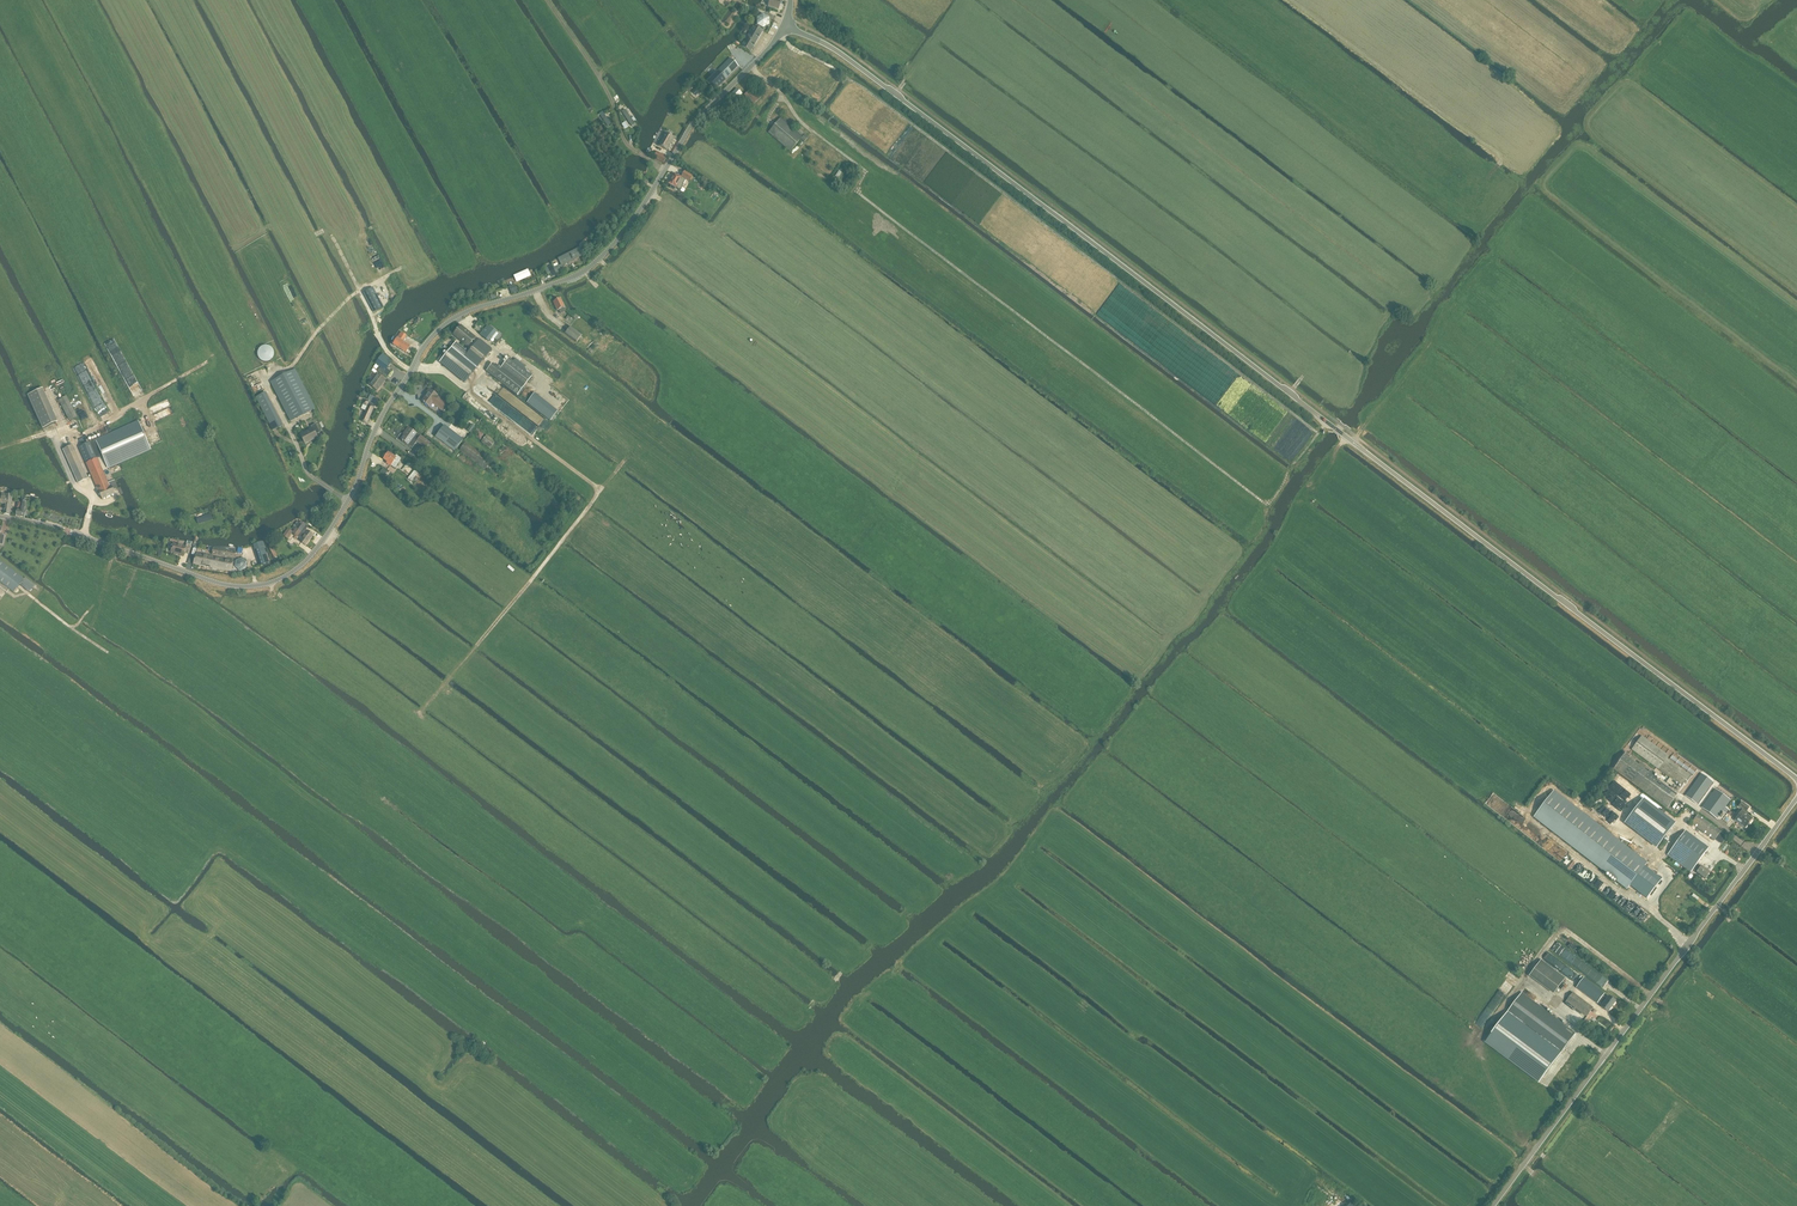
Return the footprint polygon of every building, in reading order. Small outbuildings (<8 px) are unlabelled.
[(768,7),(778,9),(781,0),(769,0),(768,7)] [(757,25),(755,26),(760,29),(761,28),(763,29),(769,26),(769,18),(763,15),(757,18),(757,25)] [(750,52),(763,31),(760,29),(754,26),(742,46),(750,52)] [(715,73),(708,80),(717,88),(739,66),(730,58),(719,69),(715,73)] [(735,102),(743,94),(737,89),(729,96),(735,102)] [(625,110),(622,112),(632,127),(635,125),(633,123),(636,121),(633,118),(631,119),(625,110)] [(603,113),(599,115),(607,126),(610,124),(603,113)] [(781,118),(768,133),(790,152),(800,139),(804,143),(808,138),(805,135),(803,137),(781,118)] [(667,151),(674,138),(665,133),(658,146),(667,151)] [(663,163),(666,157),(657,152),(654,158),(663,163)] [(689,181),(693,175),(685,171),(682,176),(689,181)] [(674,174),(669,183),(672,185),(671,185),(670,188),(674,190),(675,187),(676,187),(680,189),(685,180),(674,174)] [(580,247),(558,259),(563,266),(584,256),(580,247)] [(561,270),(563,269),(562,267),(561,265),(554,269),(553,266),(547,269),(548,269),(545,270),(547,275),(550,274),(552,277),(554,276),(553,275),(556,274),(557,275),(562,273),(561,270)] [(527,269),(514,276),(517,281),(530,274),(527,269)] [(374,311),(382,307),(372,289),(364,293),(374,311)] [(560,314),(563,313),(566,311),(560,299),(553,302),(557,311),(559,310),(560,314)] [(476,338),(461,325),(453,335),(468,347),(476,338)] [(489,341),(496,332),(488,325),(480,334),(489,341)] [(576,342),(581,336),(570,327),(565,333),(576,342)] [(410,346),(403,342),(406,335),(401,332),(395,342),(393,345),(396,347),(406,353),(410,346)] [(481,363),(492,350),(480,339),(469,352),(466,350),(466,351),(481,363)] [(592,354),(599,345),(595,342),(588,351),(592,354)] [(456,343),(440,362),(465,382),(481,363),(466,351),(456,343)] [(265,363),(267,363),(269,362),(270,361),(272,360),(273,359),(274,357),(274,355),(274,353),(273,351),(272,349),(271,348),(270,347),(268,346),(266,346),(264,346),(262,347),(260,348),(259,349),(258,351),(258,353),(257,355),(258,357),(259,358),(260,360),(261,361),(263,362),(265,363)] [(381,368),(378,372),(382,375),(392,361),(382,354),(375,364),(381,368)] [(517,395),(525,386),(532,377),(509,358),(500,369),(492,363),(486,371),(517,395)] [(291,422),(292,421),(315,409),(294,369),(270,382),(291,422)] [(377,391),(385,380),(377,374),(369,385),(377,391)] [(438,400),(435,398),(438,395),(429,389),(426,394),(427,395),(422,401),(429,407),(432,403),(434,405),(438,408),(443,402),(439,399),(438,400)] [(273,431),(274,430),(282,426),(265,393),(256,398),(273,431)] [(77,418),(67,397),(59,401),(69,422),(77,418)] [(365,400),(361,409),(366,411),(361,421),(367,423),(375,405),(369,402),(367,401),(365,400)] [(108,469),(150,450),(151,450),(139,421),(79,447),(102,500),(115,494),(114,492),(118,490),(114,481),(108,483),(98,459),(103,457),(108,469)] [(318,438),(316,435),(320,433),(316,425),(311,427),(312,429),(300,435),(304,445),(318,438)] [(454,452),(463,440),(445,426),(436,438),(454,452)] [(404,436),(401,440),(408,445),(413,438),(417,441),(416,442),(426,449),(430,443),(421,436),(420,437),(408,428),(403,435),(404,436)] [(490,449),(493,445),(495,442),(487,435),(481,442),(490,449)] [(465,442),(459,450),(484,470),(491,461),(465,442)] [(78,483),(88,478),(73,445),(63,449),(78,483)] [(391,466),(396,458),(388,453),(384,459),(388,462),(387,463),(391,466)] [(395,482),(398,479),(395,476),(389,482),(392,485),(393,484),(394,484),(395,483),(395,482)] [(10,515),(13,495),(2,494),(0,504),(5,504),(3,514),(10,515)] [(17,508),(16,516),(25,517),(25,516),(27,516),(28,512),(26,511),(27,502),(24,502),(25,496),(24,496),(22,495),(21,502),(18,502),(17,508)] [(198,524),(212,520),(210,514),(197,518),(198,524)] [(304,529),(307,526),(301,522),(293,533),(303,540),(301,542),(306,545),(313,535),(304,529)] [(288,529),(284,535),(287,538),(292,532),(288,529)] [(170,542),(169,547),(172,548),(171,553),(184,556),(185,553),(189,554),(191,545),(192,542),(188,541),(187,544),(186,547),(173,544),(174,543),(170,542)] [(261,566),(268,563),(263,547),(255,550),(261,566)] [(236,558),(237,552),(213,548),(212,555),(236,558)] [(231,572),(233,561),(195,553),(193,564),(231,572)] [(29,593),(35,585),(25,578),(24,579),(19,585),(29,593)] [(1632,749),(1631,750),(1670,778),(1666,783),(1672,787),(1676,783),(1682,787),(1684,783),(1686,784),(1691,777),(1691,778),(1691,777),(1666,759),(1668,756),(1641,737),(1635,745),(1632,749)] [(1653,778),(1655,775),(1625,753),(1614,770),(1667,809),(1675,799),(1660,788),(1662,785),(1653,778)] [(1702,775),(1686,797),(1696,804),(1712,782),(1702,775)] [(1646,864),(1554,792),(1534,817),(1627,889),(1629,886),(1647,899),(1662,880),(1652,872),(1644,867),(1646,864)] [(1711,795),(1702,808),(1717,819),(1722,812),(1726,814),(1729,810),(1725,808),(1726,806),(1711,795)] [(1643,800),(1625,823),(1656,847),(1674,824),(1643,800)] [(1743,809),(1735,820),(1746,828),(1752,818),(1745,813),(1749,807),(1742,802),(1741,803),(1739,806),(1743,809)] [(1720,832),(1721,831),(1698,814),(1691,823),(1715,840),(1716,839),(1717,840),(1722,834),(1720,832)] [(1698,863),(1709,848),(1686,831),(1668,856),(1691,873),(1693,870),(1697,873),(1706,879),(1710,873),(1698,863)] [(1554,995),(1565,979),(1540,960),(1529,976),(1554,995)] [(1603,997),(1605,994),(1584,978),(1576,988),(1597,1004),(1599,1002),(1603,1005),(1601,1007),(1608,1013),(1616,1003),(1609,997),(1607,1000),(1603,997)] [(1485,1041),(1484,1043),(1538,1083),(1539,1082),(1559,1054),(1575,1034),(1548,1013),(1522,993),(1506,1013),(1485,1041)] [(1587,1017),(1593,1008),(1573,993),(1566,1001),(1587,1017)]
